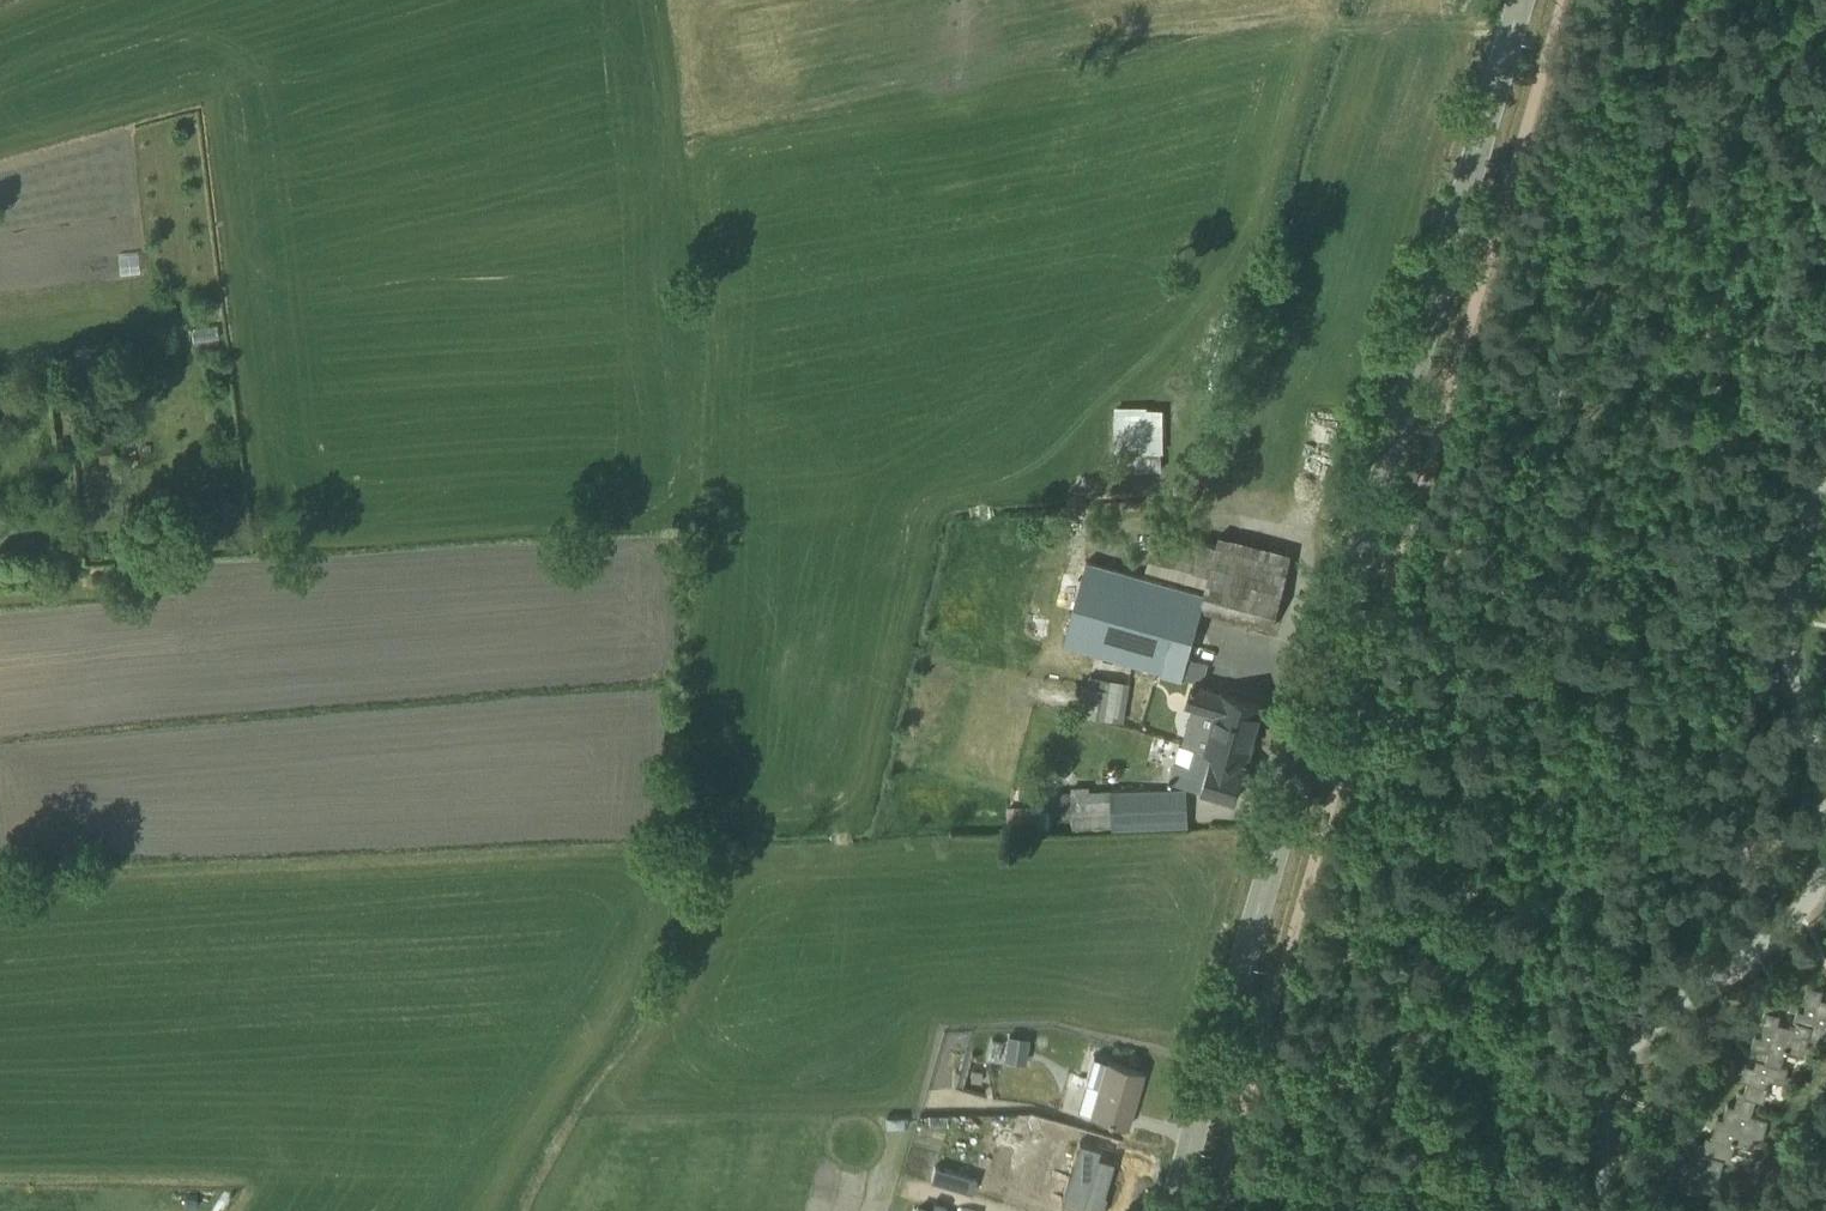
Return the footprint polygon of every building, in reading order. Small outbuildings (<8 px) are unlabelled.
[(1145,418),(1144,403),(1113,404),(1114,449),(1162,448),(1162,418),(1145,418)] [(1292,551),(1220,532),(1217,542),(1155,526),(1144,568),(1142,576),(1082,561),(1060,643),(1092,651),(1133,662),(1201,680),(1207,659),(1186,654),(1198,608),(1272,627),(1292,551)] [(1122,724),(1133,662),(1092,651),(1080,716),(1122,724)] [(1209,711),(1199,744),(1247,759),(1264,703),(1192,682),(1185,704),(1209,711)] [(1235,797),(1247,759),(1199,744),(1178,738),(1166,776),(1235,797)] [(1189,825),(1187,785),(1089,790),(1089,785),(1070,786),(1070,791),(1058,792),(1059,808),(1071,808),(1072,830),(1113,829),(1189,825)] [(1049,803),(1016,806),(1018,830),(1051,828),(1049,803)] [(1661,1162),(1683,1168),(1679,1184),(1699,1190),(1706,1166),(1721,1170),(1725,1156),(1730,1157),(1734,1140),(1752,1145),(1755,1133),(1762,1135),(1768,1116),(1751,1111),(1756,1095),(1765,1097),(1771,1075),(1783,1079),(1788,1063),(1781,1062),(1786,1045),(1804,1050),(1808,1035),(1823,1039),(1825,1028),(1825,996),(1820,994),(1823,986),(1807,982),(1802,997),(1806,998),(1804,1007),(1797,1005),(1794,1017),(1796,1018),(1794,1023),(1778,1018),(1780,1010),(1765,1005),(1761,1021),(1764,1022),(1762,1031),(1755,1029),(1751,1041),(1759,1043),(1754,1061),(1730,1054),(1726,1071),(1747,1077),(1743,1090),(1738,1088),(1734,1101),(1727,1099),(1724,1112),(1717,1110),(1711,1131),(1706,1129),(1705,1135),(1697,1132),(1691,1153),(1666,1146),(1661,1162)] [(1029,1040),(1011,1037),(1008,1057),(1026,1060),(1029,1040)] [(1142,1069),(1093,1055),(1077,1109),(1089,1114),(1127,1124),(1142,1069)] [(967,1210),(1034,1210),(1035,1209),(1041,1210),(1085,1210),(1095,1187),(1023,1157),(993,1146),(967,1210)]
